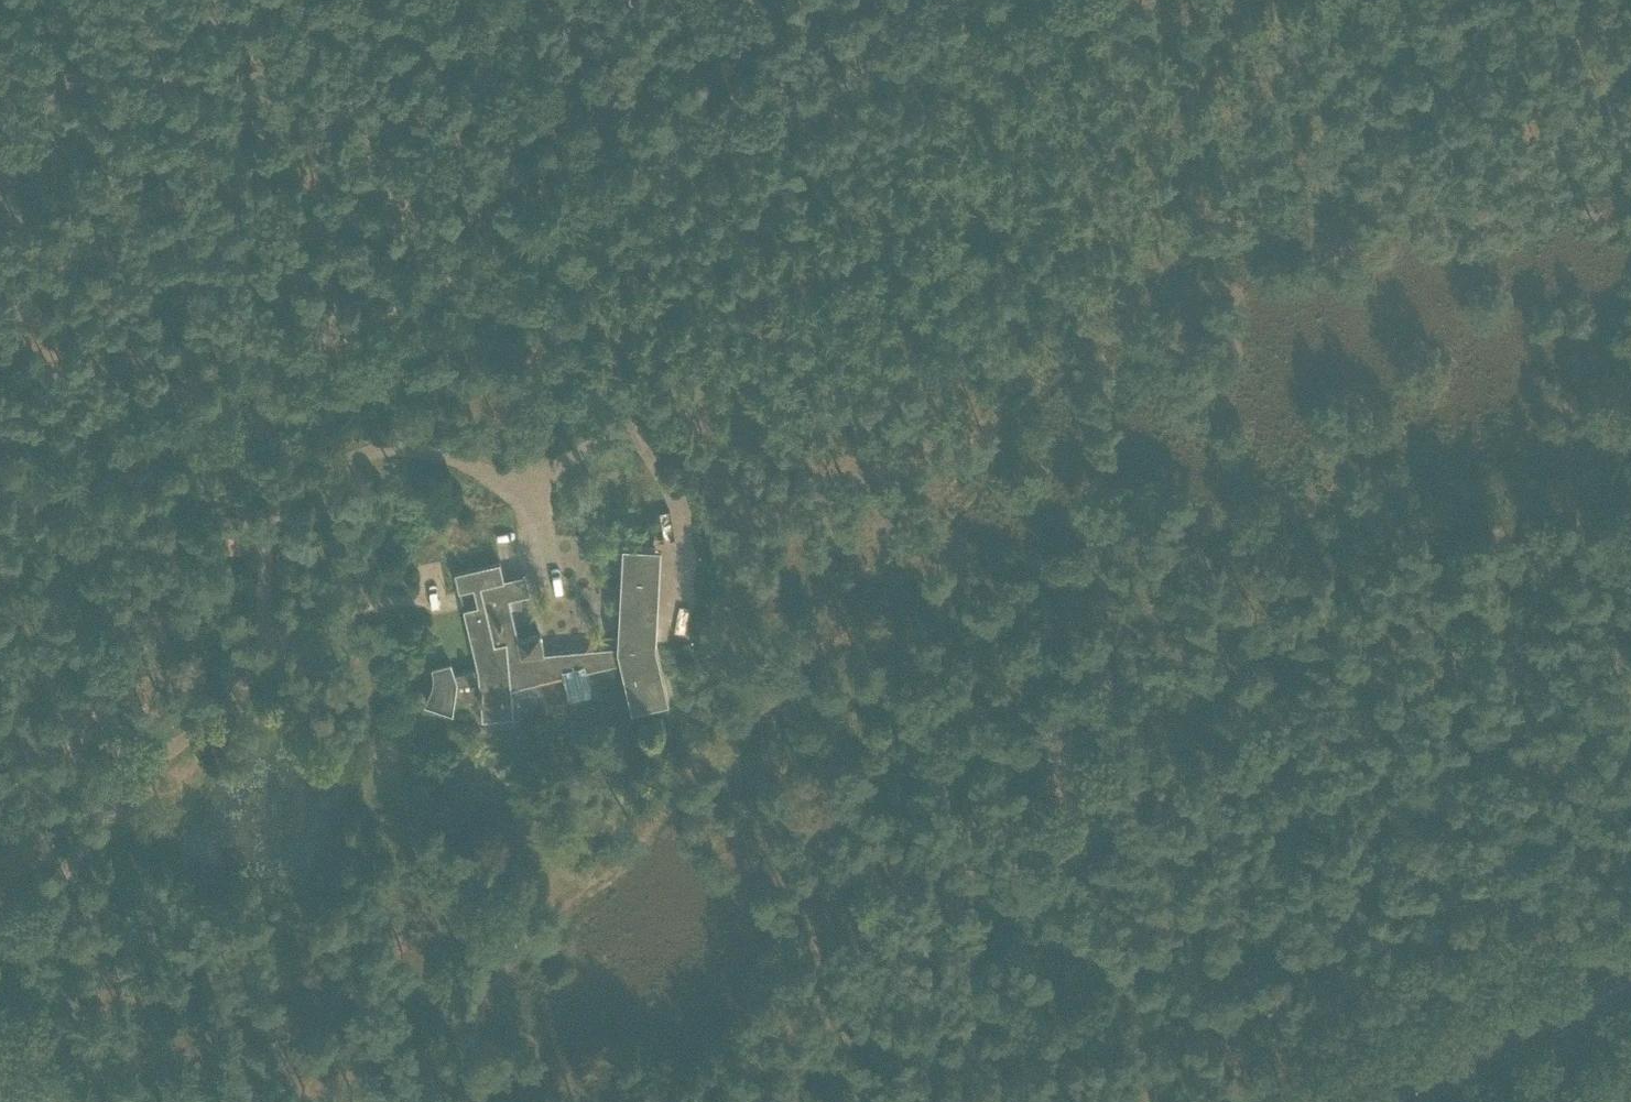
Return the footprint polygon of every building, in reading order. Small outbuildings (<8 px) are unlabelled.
[(433,686),(426,701),(453,709),(455,700),(457,685),(480,683),(481,698),(483,719),(515,716),(512,688),(565,675),(570,698),(595,693),(589,670),(623,663),(633,708),(663,702),(650,644),(652,607),(655,546),(632,545),(624,545),(621,606),(619,647),(544,655),(539,634),(521,638),(518,639),(509,599),(504,579),(505,579),(501,562),(457,572),(461,591),(475,588),(479,605),(465,608),(478,669),(461,674),(454,675),(451,663),(433,668),(433,672),(434,675),(434,679),(433,682),(433,686)]
